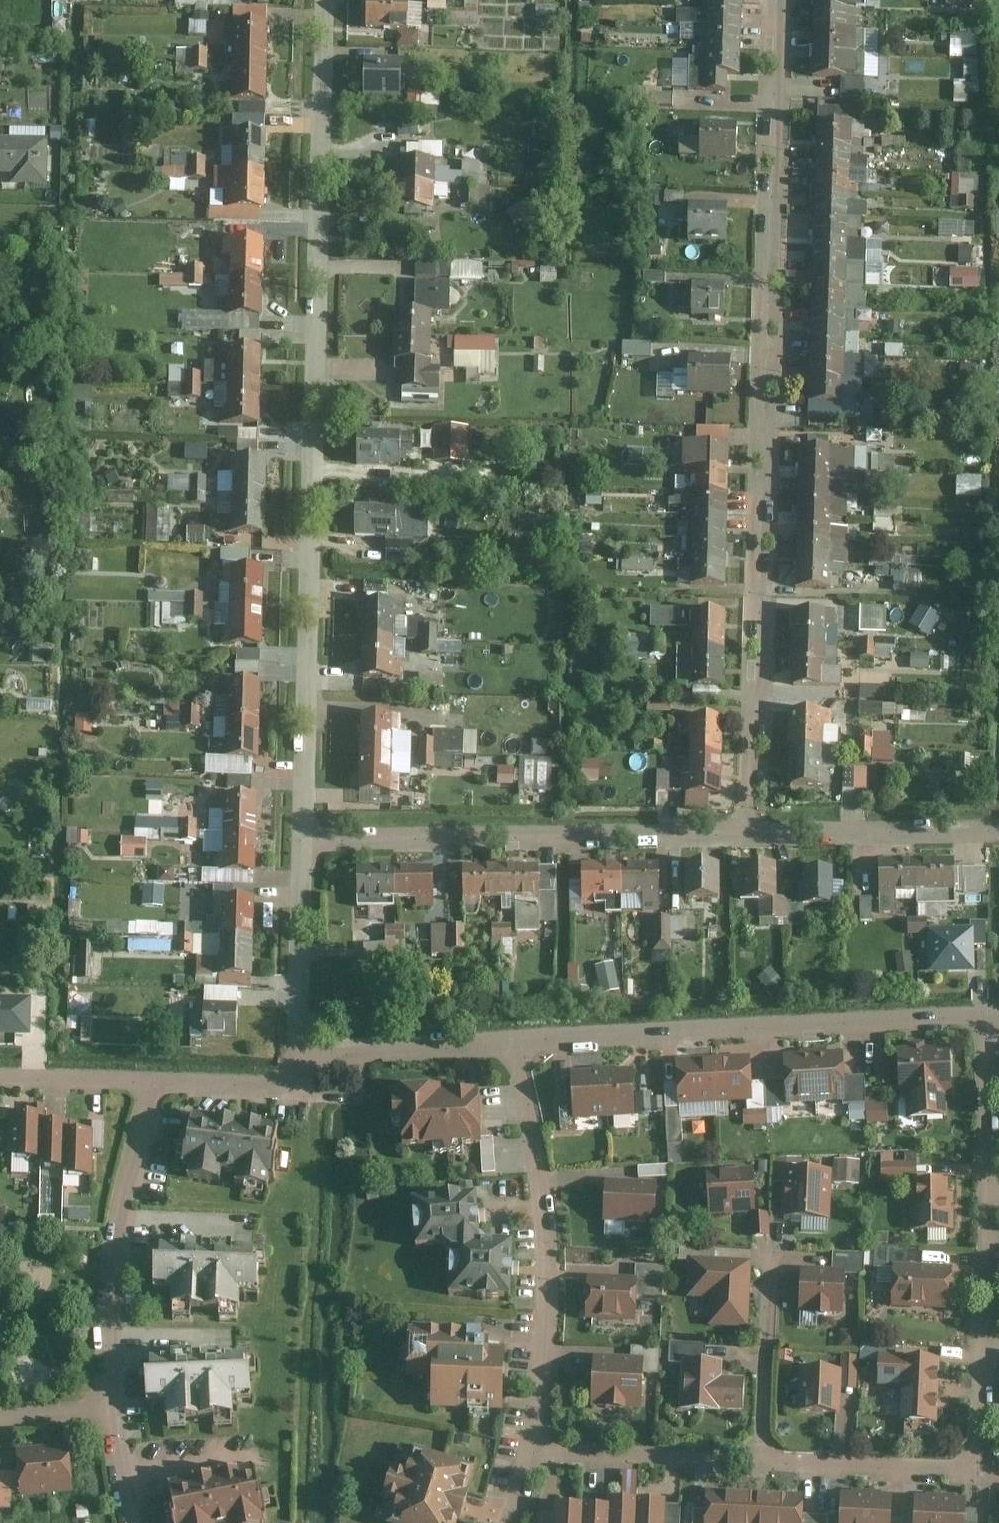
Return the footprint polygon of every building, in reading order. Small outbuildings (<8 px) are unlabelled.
[(366,34),(408,34),(409,0),(366,0),(366,34)] [(816,9),(863,10),(863,0),(816,0),(816,9)] [(948,9),(976,9),(976,0),(948,0),(948,9)] [(676,28),(708,29),(741,29),(742,5),(695,4),(695,13),(677,12),(676,28)] [(862,18),(863,10),(816,9),(815,33),(857,34),(857,18),(862,18)] [(977,34),(976,14),(960,14),(961,34),(977,34)] [(269,62),(271,23),(228,23),(227,40),(236,41),(236,62),(269,62)] [(693,41),(693,50),(740,51),(741,29),(708,29),(708,41),(693,41)] [(857,34),(815,33),(813,59),(865,61),(865,34),(857,34)] [(396,36),(396,49),(416,49),(416,36),(396,36)] [(976,58),(976,37),(962,37),(962,58),(976,58)] [(740,77),(740,51),(693,50),(693,60),(689,60),(688,94),(726,94),(727,77),(740,77)] [(209,61),(209,52),(179,52),(179,62),(195,61),(209,61)] [(865,61),(813,59),(812,82),(864,84),(865,61)] [(209,72),(209,61),(195,61),(195,72),(209,72)] [(268,101),(269,62),(236,62),(235,84),(227,84),(226,101),(268,101)] [(955,84),(954,104),(969,104),(969,96),(981,96),(980,62),(965,63),(966,84),(955,84)] [(399,104),(400,65),(361,64),(360,103),(399,104)] [(673,109),(673,96),(650,96),(650,108),(673,109)] [(852,107),(815,105),(814,117),(851,118),(852,107)] [(851,118),(814,117),(814,139),(864,142),(905,143),(905,136),(878,135),(878,139),(868,139),(869,130),(862,130),(861,120),(850,121),(851,118)] [(737,166),(738,128),(701,127),(700,164),(737,166)] [(234,144),(234,165),(265,165),(266,129),(225,129),(225,144),(234,144)] [(0,134),(0,171),(11,171),(11,181),(47,182),(48,135),(0,134)] [(864,142),(814,139),(812,162),(862,165),(864,142)] [(398,163),(397,187),(434,188),(435,164),(440,164),(440,150),(420,150),(420,164),(398,163)] [(206,164),(207,155),(175,155),(175,164),(192,164),(206,164)] [(862,165),(812,162),(812,188),(861,190),(862,165)] [(207,175),(206,164),(192,164),(192,175),(207,175)] [(227,206),(265,206),(265,165),(234,165),(216,165),(215,187),(227,187),(227,206)] [(956,175),(956,207),(978,208),(978,175),(956,175)] [(434,188),(397,187),(396,213),(405,214),(405,220),(420,220),(421,214),(433,215),(434,188)] [(861,190),(812,188),(811,212),(861,214),(861,190)] [(727,249),(728,211),(688,210),(687,249),(727,249)] [(861,214),(811,212),(810,236),(860,238),(861,214)] [(958,221),(958,234),(978,235),(978,221),(958,221)] [(231,275),(263,276),(264,237),(222,236),(222,254),(231,254),(231,275)] [(860,238),(810,236),(809,260),(862,261),(863,238),(860,238)] [(450,260),(413,258),(413,275),(449,276),(450,260)] [(458,279),(487,277),(486,259),(457,261),(458,279)] [(862,261),(809,260),(808,282),(861,285),(862,261)] [(204,273),(204,264),(177,264),(177,273),(189,273),(204,273)] [(956,268),(956,288),(986,288),(986,268),(956,268)] [(666,271),(643,270),(643,282),(666,283),(666,271)] [(204,284),(204,273),(189,273),(189,284),(204,284)] [(263,276),(231,275),(231,296),(222,296),(221,312),(263,313),(263,276)] [(392,307),(391,333),(429,334),(429,311),(448,311),(449,279),(413,278),(412,307),(392,307)] [(861,285),(808,282),(807,306),(861,308),(861,285)] [(725,316),(726,283),(692,283),(692,316),(703,315),(702,320),(716,320),(716,316),(725,316)] [(861,308),(807,306),(807,332),(860,334),(861,308)] [(860,334),(807,332),(806,354),(858,356),(860,334)] [(429,334),(391,333),(391,359),(400,358),(399,386),(401,386),(439,387),(439,364),(429,364),(429,334)] [(494,370),(494,339),(455,339),(455,370),(494,370)] [(651,356),(651,343),(622,342),(622,355),(651,356)] [(220,343),(220,359),(207,359),(206,381),(228,381),(261,381),(261,343),(220,343)] [(858,356),(806,354),(806,380),(857,381),(858,356)] [(673,370),(673,390),(730,392),(732,360),(688,358),(688,371),(673,370)] [(203,381),(202,372),(174,372),(174,381),(187,381),(203,381)] [(857,381),(806,380),(805,417),(852,418),(852,393),(857,393),(857,381)] [(203,394),(203,381),(187,381),(187,395),(203,394)] [(260,421),(261,381),(228,381),(228,406),(219,407),(219,421),(260,421)] [(439,402),(439,387),(401,386),(401,401),(439,402)] [(468,426),(432,426),(432,453),(468,453),(468,426)] [(399,429),(354,428),(353,463),(398,464),(399,429)] [(826,446),(826,436),(806,435),(806,445),(826,446)] [(681,465),(728,465),(728,444),(681,443),(681,465)] [(795,445),(795,478),(852,479),(853,447),(826,446),(806,445),(795,445)] [(655,464),(655,449),(630,448),(630,464),(655,464)] [(234,496),(267,496),(268,456),(227,455),(227,471),(235,471),(234,496)] [(691,475),(691,489),(728,490),(728,465),(681,465),(681,475),(691,475)] [(207,490),(207,475),(192,475),(192,489),(207,490)] [(795,478),(794,498),(845,499),(845,487),(852,487),(852,479),(795,478)] [(680,513),(727,513),(728,490),(691,489),(674,488),(673,496),(669,496),(669,503),(680,503),(680,513)] [(206,503),(207,490),(192,489),(192,503),(206,503)] [(602,504),(602,489),(586,489),(586,504),(602,504)] [(225,530),(266,532),(267,496),(234,496),(234,513),(225,513),(225,530)] [(794,498),(794,522),(845,524),(845,499),(794,498)] [(394,505),(354,503),(352,533),(387,535),(393,535),(394,505)] [(151,541),(175,541),(175,505),(152,505),(151,541)] [(688,522),(688,539),(726,539),(727,513),(680,513),(680,522),(688,522)] [(794,522),(794,541),(846,543),(856,543),(856,526),(845,524),(794,522)] [(194,526),(192,541),(208,542),(209,527),(194,526)] [(411,536),(393,535),(387,535),(386,547),(411,547),(411,536)] [(677,559),(726,560),(726,539),(688,539),(682,539),(682,551),(678,551),(677,559)] [(794,541),(793,563),(843,565),(845,565),(846,543),(794,541)] [(653,560),(621,559),(621,571),(652,572),(653,560)] [(726,560),(677,559),(677,570),(691,570),(691,584),(725,585),(726,560)] [(793,563),(793,586),(837,588),(837,574),(842,574),(843,565),(793,563)] [(232,603),(263,604),(264,566),(224,565),(223,581),(232,581),(232,603)] [(204,604),(204,592),(190,592),(190,604),(204,604)] [(362,598),(361,634),(392,636),(392,614),(403,615),(404,599),(362,598)] [(935,634),(947,613),(926,602),(915,624),(935,634)] [(222,624),(221,642),(263,642),(263,604),(232,603),(231,624),(222,624)] [(203,615),(204,604),(190,604),(190,615),(203,615)] [(883,631),(883,605),(858,605),(857,631),(883,631)] [(724,648),(724,608),(650,607),(650,625),(693,627),(693,647),(724,648)] [(791,608),(790,645),(835,647),(835,625),(830,625),(830,610),(791,608)] [(421,625),(421,639),(435,639),(435,625),(421,625)] [(618,644),(649,645),(649,634),(618,633),(618,644)] [(392,636),(361,634),(360,675),(402,675),(402,659),(392,659),(392,636)] [(435,639),(421,639),(421,650),(435,651),(435,639)] [(860,639),(859,648),(889,649),(895,650),(895,640),(860,639)] [(649,657),(649,645),(618,644),(617,656),(649,657)] [(835,647),(790,645),(789,686),(840,686),(840,668),(834,668),(835,647)] [(724,685),(724,648),(693,647),(676,647),(676,685),(724,685)] [(889,649),(859,648),(859,658),(889,659),(889,649)] [(245,668),(264,671),(266,651),(247,649),(245,668)] [(228,717),(261,717),(262,679),(220,678),(219,695),(229,696),(228,717)] [(882,699),(882,686),(859,685),(858,698),(882,699)] [(670,712),(670,699),(647,699),(647,712),(670,712)] [(881,702),(857,702),(856,714),(880,714),(881,702)] [(187,716),(200,717),(201,707),(187,707),(187,716)] [(788,708),(786,746),(819,747),(820,724),(832,724),(832,710),(788,708)] [(401,714),(358,713),(358,751),(391,751),(391,729),(401,729),(401,714)] [(200,726),(200,717),(187,716),(187,725),(200,726)] [(689,751),(721,751),(722,717),(682,716),(682,731),(690,732),(689,751)] [(219,739),(218,756),(260,757),(261,717),(228,717),(228,739),(219,739)] [(683,750),(684,735),(669,735),(669,750),(683,750)] [(418,738),(418,753),(433,753),(433,739),(418,738)] [(856,739),(856,747),(869,747),(869,739),(856,739)] [(829,786),(829,768),(819,768),(819,747),(786,746),(786,785),(829,786)] [(869,747),(856,747),(856,758),(869,757),(869,747)] [(391,751),(358,751),(357,789),(399,790),(399,775),(390,775),(391,751)] [(661,761),(661,751),(648,751),(648,761),(661,761)] [(721,751),(689,751),(689,773),(681,773),(681,790),(721,791),(721,751)] [(433,753),(418,753),(417,767),(433,767),(433,753)] [(588,761),(588,778),(604,778),(604,761),(588,761)] [(505,766),(503,782),(518,784),(520,768),(505,766)] [(865,789),(864,767),(842,768),(842,789),(865,789)] [(669,790),(670,770),(657,770),(656,789),(669,790)] [(259,793),(217,793),(216,809),(225,809),(225,830),(258,831),(259,793)] [(183,830),(198,831),(199,819),(149,818),(149,829),(183,830)] [(198,840),(198,831),(183,830),(183,840),(198,840)] [(257,870),(258,831),(225,830),(225,853),(215,852),(215,869),(257,870)] [(918,890),(918,858),(878,859),(879,913),(897,912),(897,890),(918,890)] [(954,858),(918,858),(918,890),(955,890),(954,858)] [(720,898),(719,862),(685,863),(686,898),(720,898)] [(620,895),(620,864),(582,864),(582,903),(605,902),(605,913),(620,912),(620,895)] [(659,864),(620,864),(620,895),(642,895),(642,910),(659,910),(659,864)] [(776,864),(740,864),(741,899),(758,899),(759,919),(788,918),(787,901),(787,897),(777,897),(776,864)] [(393,897),(393,865),(356,865),(356,906),(393,906),(393,897)] [(432,865),(393,865),(393,897),(415,897),(415,906),(432,906),(432,865)] [(499,865),(463,865),(463,904),(480,904),(480,897),(500,897),(499,865)] [(556,865),(499,865),(500,897),(515,897),(515,932),(539,932),(538,896),(557,896),(556,865)] [(164,866),(164,881),(182,880),(182,866),(164,866)] [(833,904),(833,868),(804,868),(804,884),(799,885),(799,901),(799,904),(804,904),(833,904)] [(985,892),(985,868),(963,868),(963,892),(985,892)] [(222,935),(255,935),(255,897),(213,896),(213,915),(222,915),(222,935)] [(872,921),(872,897),(860,897),(861,921),(872,921)] [(799,901),(787,901),(788,918),(788,925),(804,925),(804,904),(799,904),(799,901)] [(669,916),(652,916),(654,951),(670,950),(669,916)] [(682,940),(681,917),(670,917),(671,940),(682,940)] [(928,928),(928,973),(975,973),(975,946),(986,946),(985,922),(971,922),(971,927),(928,928)] [(501,938),(502,924),(492,924),(491,938),(501,938)] [(510,938),(510,924),(502,924),(501,938),(510,938)] [(448,954),(448,925),(430,925),(431,954),(448,954)] [(465,951),(465,925),(448,925),(448,951),(465,951)] [(393,941),(393,926),(384,926),(384,941),(393,941)] [(402,941),(403,926),(393,926),(393,941),(402,941)] [(214,957),(214,974),(254,975),(255,935),(222,935),(222,958),(214,957)] [(620,962),(601,964),(606,993),(624,990),(620,962)] [(0,993),(0,1031),(29,1031),(30,994),(0,993)] [(238,1040),(239,1004),(205,1003),(205,1039),(238,1040)] [(953,1096),(950,1047),(897,1049),(900,1099),(906,1099),(906,1120),(947,1119),(947,1096),(953,1096)] [(845,1102),(844,1078),(843,1053),(815,1055),(816,1105),(843,1102),(845,1102)] [(789,1106),(816,1105),(815,1055),(782,1056),(784,1081),(785,1106),(789,1106)] [(751,1083),(750,1057),(714,1060),(716,1105),(746,1103),(752,1103),(751,1083)] [(716,1105),(714,1060),(675,1061),(677,1107),(716,1105)] [(617,1072),(606,1073),(608,1115),(635,1114),(632,1072),(617,1073),(617,1072)] [(594,1075),(572,1076),(574,1101),(575,1117),(576,1117),(608,1115),(606,1073),(605,1073),(594,1073),(594,1075)] [(863,1077),(844,1078),(845,1102),(843,1102),(843,1106),(865,1105),(863,1077)] [(785,1106),(784,1081),(765,1082),(767,1109),(789,1108),(789,1106),(785,1106)] [(765,1082),(751,1083),(752,1103),(746,1103),(746,1110),(743,1111),(743,1127),(767,1125),(767,1109),(765,1082)] [(412,1091),(394,1092),(395,1116),(403,1115),(403,1128),(404,1148),(433,1146),(464,1144),(481,1143),(480,1138),(479,1114),(480,1114),(479,1112),(478,1094),(476,1094),(476,1093),(474,1093),(475,1094),(450,1095),(448,1095),(449,1095),(440,1096),(440,1095),(440,1090),(414,1091),(412,1091)] [(883,1105),(883,1098),(867,1099),(868,1126),(888,1124),(887,1105),(883,1105)] [(574,1101),(560,1102),(561,1131),(577,1130),(576,1117),(575,1117),(574,1101)] [(682,1143),(680,1110),(665,1111),(667,1144),(682,1143)] [(41,1113),(10,1113),(9,1154),(16,1154),(16,1159),(41,1159),(41,1121),(41,1113)] [(281,1127),(191,1113),(183,1166),(190,1168),(188,1178),(223,1182),(230,1170),(237,1184),(271,1187),(272,1179),(276,1179),(281,1127)] [(68,1122),(41,1121),(41,1159),(41,1168),(67,1167),(68,1130),(68,1122)] [(95,1130),(68,1130),(67,1167),(66,1177),(94,1177),(95,1130)] [(882,1181),(918,1180),(917,1153),(906,1154),(906,1163),(894,1163),(894,1156),(882,1156),(882,1181)] [(858,1186),(860,1162),(835,1160),(834,1184),(858,1186)] [(755,1215),(751,1170),(705,1173),(708,1218),(755,1215)] [(830,1221),(832,1172),(784,1171),(782,1220),(830,1221)] [(654,1225),(656,1182),(605,1181),(602,1222),(654,1225)] [(949,1196),(949,1182),(914,1181),(914,1204),(909,1204),(908,1232),(953,1231),(954,1196),(949,1196)] [(438,1245),(443,1250),(480,1238),(476,1235),(475,1195),(409,1200),(412,1248),(438,1245)] [(770,1236),(768,1216),(750,1217),(751,1239),(770,1236)] [(445,1296),(510,1299),(512,1243),(484,1242),(480,1238),(443,1250),(447,1253),(445,1296)] [(678,1262),(688,1262),(688,1259),(715,1260),(715,1248),(679,1246),(678,1262)] [(258,1250),(163,1247),(160,1289),(174,1289),(173,1309),(243,1310),(243,1293),(258,1293),(258,1250)] [(911,1267),(911,1251),(873,1250),(873,1266),(911,1267)] [(863,1275),(863,1255),(833,1254),(832,1270),(844,1270),(844,1274),(863,1275)] [(707,1328),(747,1329),(751,1262),(715,1260),(688,1259),(688,1262),(687,1298),(709,1300),(707,1328)] [(635,1266),(634,1279),(636,1279),(635,1301),(662,1303),(663,1267),(635,1266)] [(951,1311),(951,1268),(892,1267),(891,1309),(951,1311)] [(800,1269),(799,1313),(811,1314),(811,1317),(830,1318),(830,1315),(843,1316),(844,1274),(844,1270),(832,1270),(800,1269)] [(634,1279),(588,1276),(584,1320),(634,1323),(635,1301),(636,1279),(634,1279)] [(414,1331),(413,1375),(438,1377),(437,1407),(500,1409),(501,1378),(502,1370),(502,1354),(486,1353),(487,1345),(482,1345),(482,1334),(479,1333),(478,1333),(469,1333),(433,1332),(425,1331),(414,1331)] [(668,1364),(681,1365),(681,1361),(705,1363),(706,1345),(670,1344),(668,1364)] [(631,1349),(630,1358),(643,1359),(643,1376),(658,1376),(659,1350),(631,1349)] [(940,1359),(878,1355),(876,1388),(900,1389),(904,1389),(938,1391),(940,1359)] [(630,1358),(593,1357),(590,1409),(641,1411),(643,1376),(643,1359),(630,1358)] [(842,1372),(841,1391),(857,1392),(858,1358),(842,1358),(842,1372)] [(235,1402),(254,1401),(253,1359),(148,1362),(149,1402),(168,1402),(168,1422),(236,1420),(235,1402)] [(721,1364),(705,1363),(681,1361),(681,1365),(678,1412),(742,1414),(744,1380),(721,1378),(721,1364)] [(840,1416),(841,1391),(842,1372),(798,1370),(796,1414),(840,1416)] [(937,1427),(938,1391),(904,1389),(902,1425),(937,1427)] [(75,1494),(70,1447),(18,1452),(22,1499),(75,1494)] [(387,1498),(399,1502),(393,1521),(392,1522),(455,1522),(456,1520),(460,1521),(463,1513),(460,1511),(463,1502),(466,1503),(468,1494),(465,1493),(472,1471),(456,1467),(457,1466),(430,1457),(430,1458),(415,1453),(414,1456),(407,1475),(395,1471),(394,1471),(387,1498)] [(170,1486),(177,1522),(265,1522),(264,1520),(268,1520),(256,1469),(170,1486)] [(13,1474),(0,1473),(0,1511),(12,1511),(13,1474)] [(706,1491),(705,1512),(704,1522),(736,1522),(737,1493),(706,1491)] [(737,1493),(736,1522),(768,1522),(769,1495),(737,1493)] [(803,1496),(769,1495),(768,1522),(802,1522),(803,1517),(803,1496)] [(842,1495),(840,1522),(867,1522),(868,1496),(842,1495)] [(867,1522),(891,1522),(892,1496),(868,1496),(867,1522)] [(942,1499),(915,1498),(914,1522),(941,1522),(942,1499)] [(942,1499),(941,1522),(965,1522),(966,1501),(942,1499)] [(607,1511),(607,1522),(635,1522),(636,1503),(608,1502),(607,1511)] [(665,1504),(636,1503),(635,1522),(664,1522),(665,1507),(665,1504)] [(665,1507),(664,1522),(679,1522),(680,1507),(665,1507)] [(581,1510),(552,1509),(552,1519),(552,1522),(581,1522),(581,1510)] [(607,1511),(581,1510),(581,1522),(607,1522),(607,1511)] [(705,1512),(693,1512),(692,1522),(704,1522),(705,1512)]
